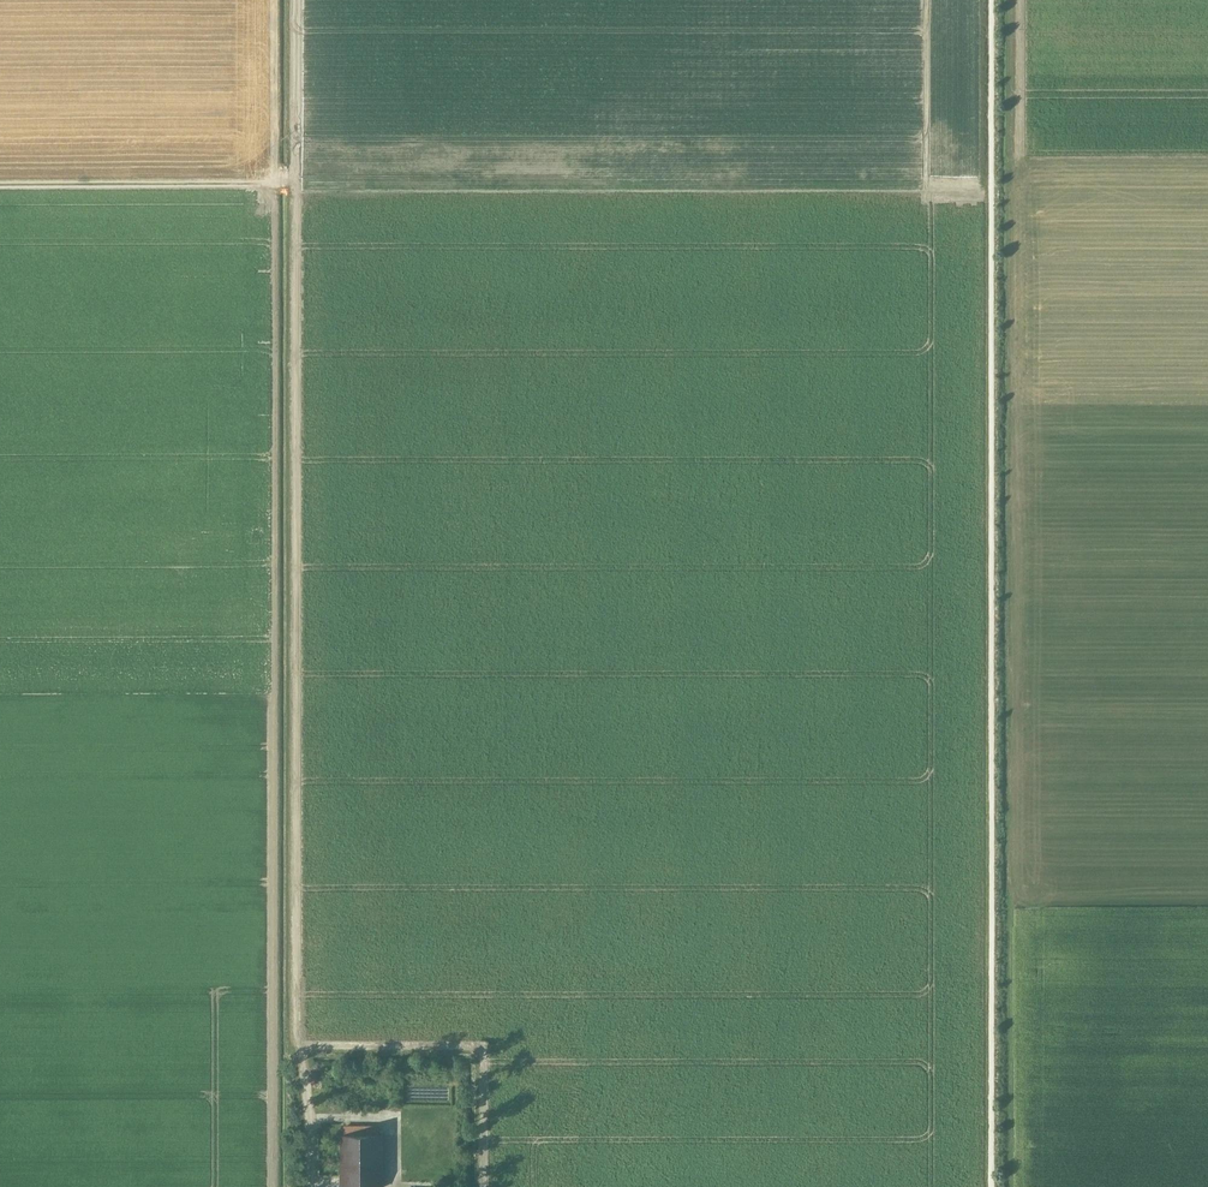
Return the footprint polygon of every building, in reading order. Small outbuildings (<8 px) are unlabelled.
[(382,1135),(340,1135),(340,1186),(382,1186),(382,1135)]
